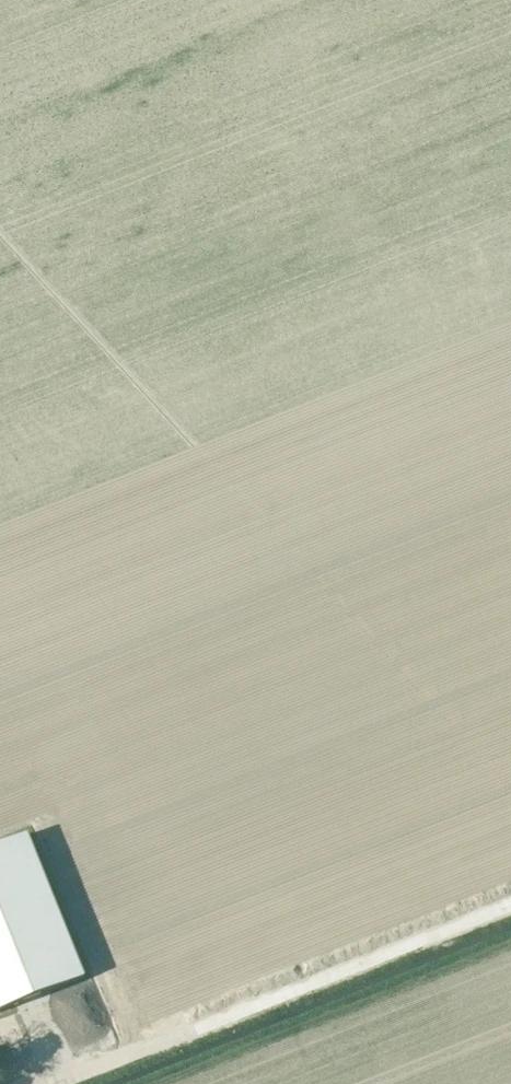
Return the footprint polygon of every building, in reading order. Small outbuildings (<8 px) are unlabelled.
[(0,846),(0,1012),(83,979),(26,835),(0,846)]
